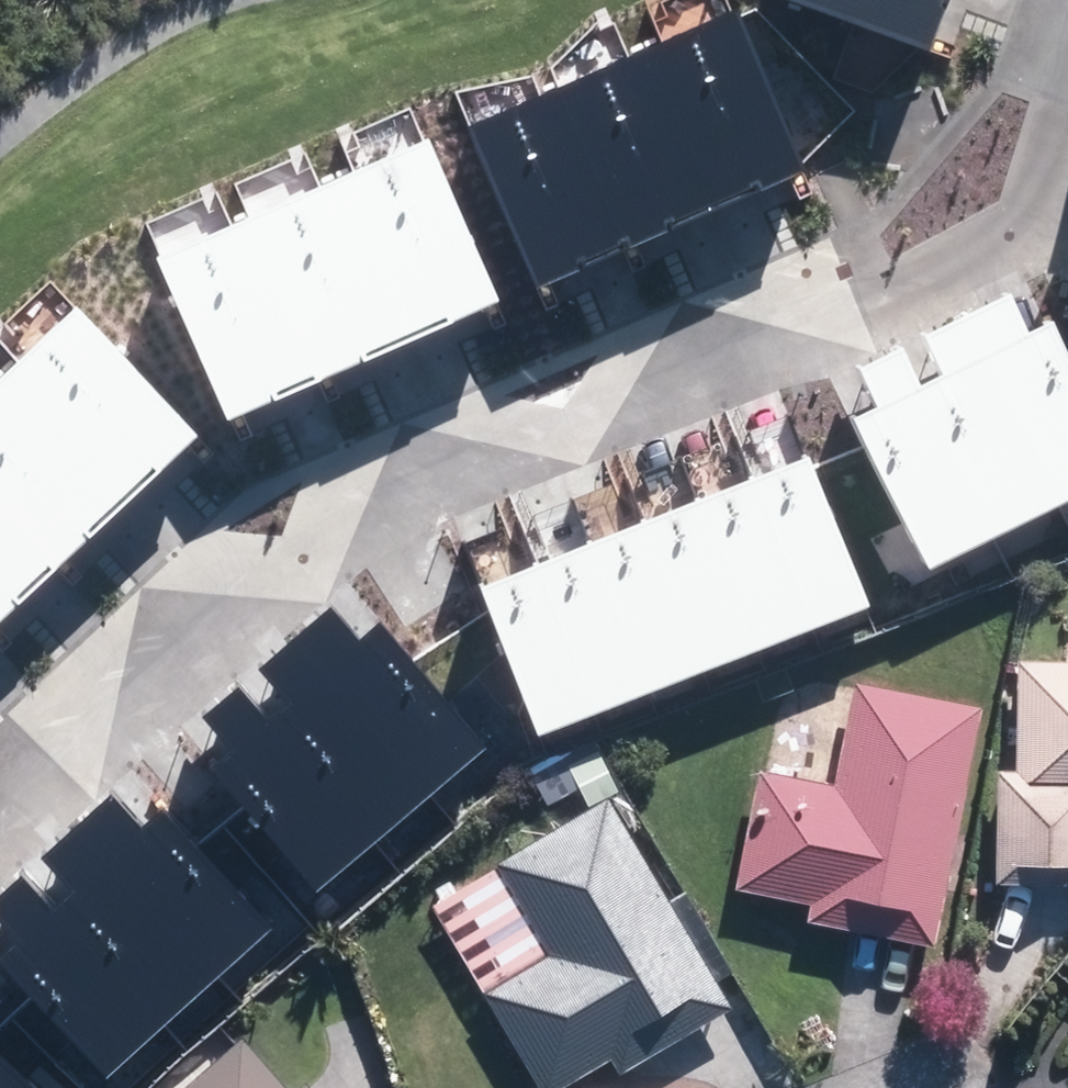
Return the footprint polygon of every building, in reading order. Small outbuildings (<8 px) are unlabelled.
[(651,36),(723,203),(813,165),(743,0),(735,0),(651,36)] [(931,41),(945,0),(808,0),(931,41)] [(651,36),(561,74),(632,241),(723,203),(651,36)] [(561,74),(470,113),(542,280),(632,241),(561,74)] [(423,118),(333,156),(409,335),(499,297),(423,118)] [(333,156),(243,194),(318,373),(409,335),(333,156)] [(243,194),(152,232),(228,411),(318,373),(243,194)] [(80,295),(9,362),(131,490),(202,423),(80,295)] [(1056,490),(1067,484),(1067,358),(1046,313),(983,343),(1056,490)] [(921,374),(993,520),(1056,490),(983,343),(921,374)] [(0,371),(0,494),(60,557),(131,490),(9,362),(0,371)] [(858,405),(930,551),(993,520),(921,374),(858,405)] [(823,623),(881,602),(819,437),(761,458),(823,623)] [(764,645),(823,623),(761,458),(703,480),(764,645)] [(706,666),(764,645),(703,480),(645,501),(706,666)] [(60,557),(0,494),(0,613),(60,557)] [(648,688),(706,666),(645,501),(586,523),(648,688)] [(589,709),(648,688),(586,523),(528,544),(589,709)] [(531,730),(589,709),(528,544),(470,566),(531,730)] [(295,640),(430,791),(485,746),(348,593),(295,640)] [(430,791),(295,640),(239,689),(374,841),(430,791)] [(1014,770),(996,770),(994,884),(1067,885),(1067,661),(1015,660),(1014,770)] [(933,947),(981,705),(851,680),(831,783),(757,769),(733,888),(808,902),(804,921),(933,947)] [(320,889),(374,841),(239,689),(184,737),(320,889)] [(133,779),(81,827),(219,976),(272,930),(133,779)] [(608,798),(431,904),(541,1087),(557,1087),(610,1056),(619,1072),(733,1005),(608,798)] [(22,880),(161,1030),(219,976),(81,827),(22,880)] [(107,1078),(161,1030),(22,880),(0,900),(0,962),(107,1078)] [(241,1036),(182,1087),(287,1087),(241,1036)] [(0,1053),(0,1087),(37,1087),(0,1053)]
